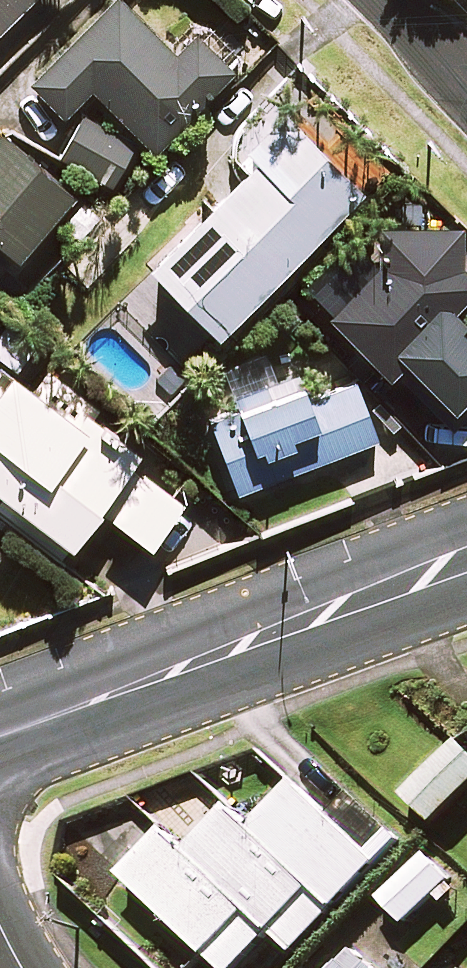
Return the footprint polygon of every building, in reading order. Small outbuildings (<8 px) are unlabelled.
[(30,0),(0,0),(0,30),(30,0)] [(155,150),(236,72),(197,32),(176,52),(125,0),(113,0),(32,80),(65,114),(93,86),(155,150)] [(147,263),(218,334),(364,189),(283,108),(245,146),(255,156),(147,263)] [(60,156),(114,186),(138,142),(84,113),(60,156)] [(19,254),(74,192),(2,129),(0,131),(0,238),(19,254)] [(379,228),(334,272),(350,289),(327,312),(388,374),(395,368),(453,428),(466,414),(466,333),(461,326),(466,320),(466,319),(456,308),(466,298),(466,270),(460,263),(462,225),(379,223),(379,228)] [(73,543),(143,451),(84,406),(76,417),(1,361),(0,363),(0,487),(73,543)] [(209,419),(237,492),(377,439),(354,380),(309,397),(304,383),(271,396),(267,384),(234,396),(239,408),(209,419)] [(111,514),(151,545),(185,501),(144,470),(111,514)] [(458,742),(408,794),(435,821),(466,788),(466,751),(458,742)] [(220,815),(191,787),(142,805),(166,828),(123,874),(223,967),(235,967),(272,929),(294,951),(397,841),(387,831),(368,851),(295,782),(256,824),(233,802),(220,815)] [(461,890),(428,854),(382,896),(406,922),(440,891),(449,901),(461,890)] [(353,947),(334,967),(375,967),(353,947)]
